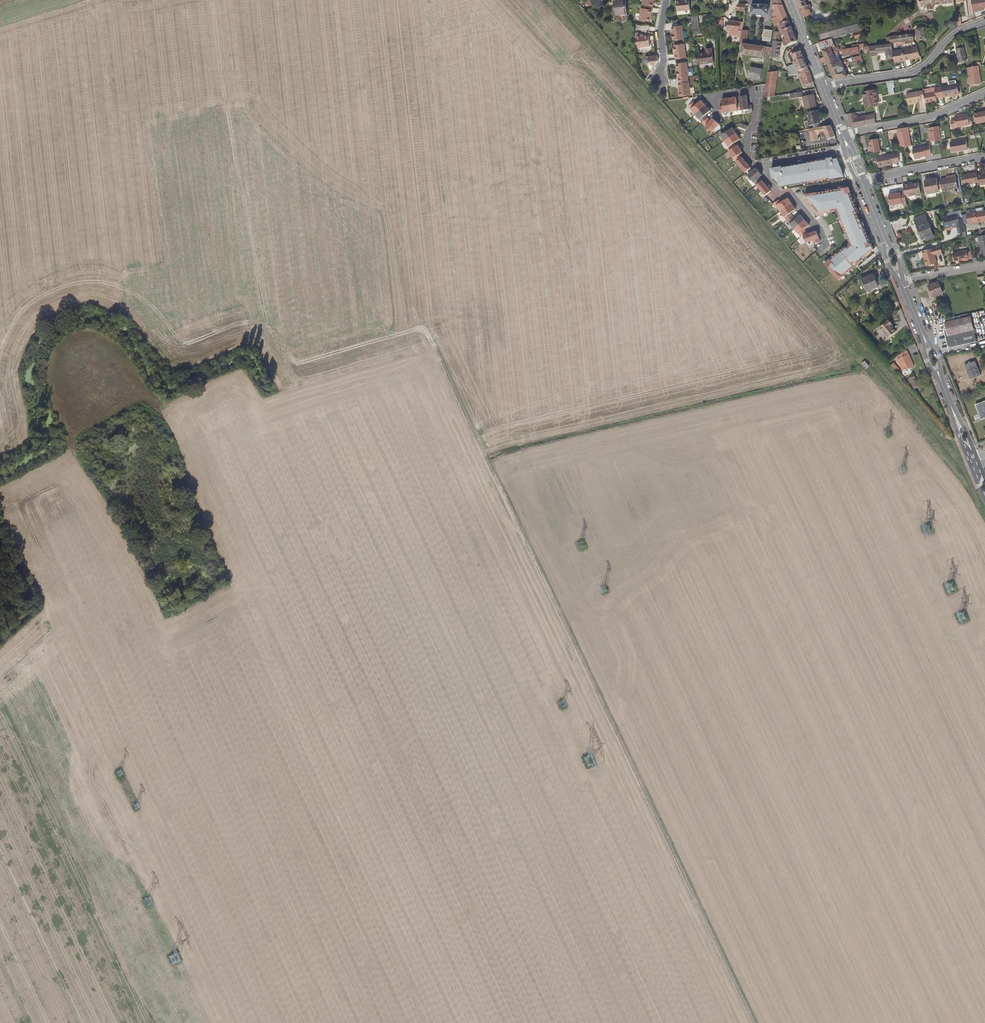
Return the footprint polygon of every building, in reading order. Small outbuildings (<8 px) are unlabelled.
[(604,6),(603,0),(589,0),(592,10),(604,6)] [(627,14),(625,0),(622,0),(614,1),(616,15),(627,14)] [(689,0),(677,1),(678,11),(690,10),(689,0)] [(774,5),(774,10),(773,11),(773,13),(772,13),(774,17),(772,19),(774,26),(775,26),(777,25),(789,20),(781,0),(774,0),(774,5)] [(803,16),(812,14),(810,9),(811,9),(810,5),(808,5),(806,0),(797,0),(803,16)] [(953,0),(919,0),(919,3),(921,3),(921,7),(927,6),(928,10),(934,9),(934,5),(954,3),(953,0)] [(973,12),(984,10),(984,8),(984,0),(971,0),(973,12)] [(768,5),(752,4),(751,14),(768,14),(768,5)] [(652,10),(642,8),(639,20),(650,22),(652,10)] [(700,34),(698,15),(691,16),(694,37),(696,37),(695,34),(700,34)] [(819,42),(833,39),(855,32),(862,30),(860,16),(814,29),(819,42)] [(794,33),(789,20),(777,25),(778,29),(779,32),(775,31),(773,40),(781,41),(780,37),(780,33),(781,36),(784,35),(786,38),(782,39),(783,42),(785,46),(797,40),(794,33)] [(741,36),(742,30),(743,23),(729,21),(727,30),(728,30),(738,31),(738,34),(738,35),(741,36)] [(672,27),(673,41),(684,40),(682,26),(672,27)] [(918,40),(926,39),(925,27),(916,28),(918,40)] [(762,40),(772,41),(773,30),(764,29),(762,40)] [(862,30),(855,32),(856,39),(864,37),(862,30)] [(650,46),(649,35),(641,36),(640,34),(636,34),(638,47),(650,46)] [(891,43),(914,40),(913,34),(890,36),(891,43)] [(833,39),(819,42),(825,57),(837,52),(834,45),(835,45),(833,39)] [(773,40),(772,47),(771,53),(770,56),(779,58),(782,41),(781,41),(773,40)] [(771,53),(772,47),(746,44),(743,43),(741,54),(765,57),(766,53),(771,53)] [(887,59),(894,58),(893,51),(891,43),(887,44),(869,46),(870,51),(871,56),(878,55),(878,53),(877,51),(886,50),(886,52),(887,59)] [(959,62),(967,61),(963,43),(956,44),(959,62)] [(674,46),(676,60),(686,58),(684,45),(674,46)] [(859,47),(842,50),(843,50),(844,55),(844,56),(860,54),(860,53),(861,53),(859,47)] [(912,47),(893,51),(894,58),(895,62),(914,58),(912,47)] [(696,54),(697,65),(714,63),(712,48),(706,49),(707,53),(696,54)] [(805,60),(801,50),(792,54),(794,61),(796,64),(798,71),(808,67),(805,60)] [(820,58),(822,63),(827,61),(828,65),(839,61),(837,56),(839,55),(838,52),(837,52),(825,57),(820,58)] [(645,57),(654,67),(658,62),(657,55),(645,57)] [(856,57),(854,57),(856,63),(863,61),(862,55),(856,57)] [(834,79),(848,77),(846,73),(843,65),(847,64),(846,60),(842,61),(841,60),(839,61),(828,65),(834,79)] [(676,65),(678,78),(688,77),(688,76),(693,76),(693,75),(693,71),(692,70),(687,70),(687,63),(676,65)] [(789,74),(798,74),(799,74),(799,73),(798,71),(796,64),(794,65),(790,66),(792,71),(788,72),(789,74)] [(749,78),(761,80),(762,69),(750,67),(749,78)] [(810,73),(808,67),(798,71),(799,73),(801,72),(801,74),(799,74),(798,74),(803,86),(814,82),(810,73)] [(971,85),(982,83),(979,69),(968,71),(971,85)] [(768,72),(766,85),(764,98),(775,96),(779,71),(776,71),(768,72)] [(680,93),(680,97),(685,96),(691,96),(689,83),(688,83),(679,84),(678,84),(679,88),(680,88),(680,92),(680,93)] [(941,86),(942,87),(943,97),(960,94),(958,83),(957,83),(949,85),(941,86)] [(925,98),(926,103),(937,101),(937,99),(943,97),(942,87),(935,88),(923,90),(924,91),(925,98)] [(865,100),(864,100),(865,107),(879,105),(876,89),(864,91),(865,97),(865,100)] [(802,91),(793,93),(793,98),(803,97),(805,109),(817,106),(814,94),(803,96),(802,91)] [(920,91),(906,94),(908,105),(914,104),(914,102),(917,102),(922,101),(922,99),(920,91)] [(740,103),(741,111),(749,109),(749,112),(753,112),(751,105),(748,105),(747,96),(739,97),(740,103)] [(736,97),(729,98),(731,112),(741,111),(740,103),(737,104),(736,97)] [(719,107),(721,114),(731,112),(729,98),(722,100),(723,106),(719,107)] [(695,115),(706,106),(701,101),(696,105),(694,102),(688,107),(695,115)] [(702,123),(708,118),(705,116),(711,112),(706,106),(695,115),(702,123)] [(809,125),(821,123),(818,110),(807,112),(809,125)] [(980,111),(981,112),(979,112),(975,113),(976,124),(984,122),(984,110),(980,111)] [(862,126),(876,123),(874,114),(856,117),(855,112),(848,113),(850,122),(856,127),(862,126)] [(953,128),(970,125),(968,114),(954,116),(955,120),(952,120),(953,128)] [(713,133),(720,124),(713,119),(710,122),(708,118),(702,123),(706,127),(713,133)] [(835,134),(831,125),(809,129),(810,134),(807,134),(808,140),(815,139),(814,132),(824,131),(827,139),(835,136),(835,134)] [(931,142),(939,141),(942,140),(940,130),(939,126),(929,128),(930,132),(929,132),(931,142)] [(908,127),(897,129),(900,148),(903,147),(911,145),(908,127)] [(721,135),(724,141),(736,133),(732,128),(721,135)] [(731,150),(737,146),(734,143),(740,139),(736,133),(724,141),(731,150)] [(870,149),(880,148),(878,138),(869,140),(870,149)] [(952,152),(968,149),(966,139),(950,142),(952,152)] [(734,159),(737,162),(742,158),(740,154),(742,153),(737,145),(737,146),(731,150),(728,151),(734,159)] [(915,158),(931,155),(929,145),(913,148),(915,158)] [(892,163),(899,162),(898,153),(877,157),(878,161),(879,167),(892,165),(892,163)] [(836,157),(771,169),(773,178),(779,185),(784,185),(785,186),(844,176),(836,157)] [(745,173),(751,168),(742,158),(737,162),(745,173)] [(748,175),(757,185),(762,181),(759,177),(762,175),(756,168),(748,175)] [(979,182),(977,173),(977,172),(962,175),(963,185),(979,182)] [(940,179),(940,181),(942,188),(942,191),(958,188),(955,175),(951,175),(952,177),(946,178),(940,179)] [(937,178),(932,179),(932,180),(925,182),(927,194),(940,192),(939,189),(938,181),(937,178)] [(766,196),(771,191),(762,181),(757,185),(766,196)] [(903,184),(904,190),(906,197),(921,194),(919,183),(914,183),(910,184),(910,183),(903,184)] [(838,280),(873,250),(871,244),(868,245),(867,242),(870,241),(861,220),(859,220),(855,210),(857,210),(848,188),(804,195),(827,212),(837,211),(839,217),(843,226),(846,234),(848,239),(850,243),(851,246),(847,249),(846,247),(840,251),(824,264),(838,280)] [(906,197),(904,190),(901,191),(901,192),(897,193),(888,194),(891,206),(903,203),(903,206),(907,205),(906,197)] [(777,206),(781,211),(792,204),(788,198),(781,203),(779,200),(773,204),(775,207),(777,206)] [(781,211),(787,221),(793,216),(791,213),(796,210),(792,204),(781,211)] [(984,222),(984,210),(971,213),(966,214),(968,223),(973,222),(976,222),(984,220),(984,222)] [(959,233),(966,231),(962,219),(958,220),(957,213),(947,216),(947,214),(943,215),(944,217),(942,217),(945,228),(952,226),(953,228),(957,227),(959,233)] [(914,219),(922,239),(926,238),(927,240),(934,237),(925,214),(914,219)] [(787,221),(794,229),(805,220),(800,215),(795,219),(793,216),(787,221)] [(803,236),(808,234),(804,230),(809,225),(805,220),(794,229),(801,237),(803,236)] [(814,244),(820,241),(816,231),(808,234),(803,236),(806,243),(812,240),(814,244)] [(940,246),(922,251),(926,266),(937,263),(935,255),(942,253),(940,246)] [(972,257),(971,251),(967,252),(967,250),(953,253),(954,262),(963,260),(969,259),(969,258),(972,257)] [(867,291),(879,287),(874,273),(862,278),(867,291)] [(933,297),(943,293),(939,282),(929,286),(933,297)] [(951,347),(977,341),(971,316),(945,322),(946,328),(944,329),(948,345),(951,347)] [(890,319),(879,323),(884,337),(894,333),(891,325),(892,324),(890,319)] [(902,371),(914,366),(909,353),(908,354),(907,350),(899,354),(901,357),(897,358),(902,371)] [(981,375),(975,361),(965,365),(970,379),(981,375)] [(897,372),(899,370),(893,363),(891,365),(897,372)] [(914,389),(919,387),(915,376),(908,379),(909,382),(910,382),(914,389)] [(975,405),(981,419),(984,418),(984,401),(975,405)]
